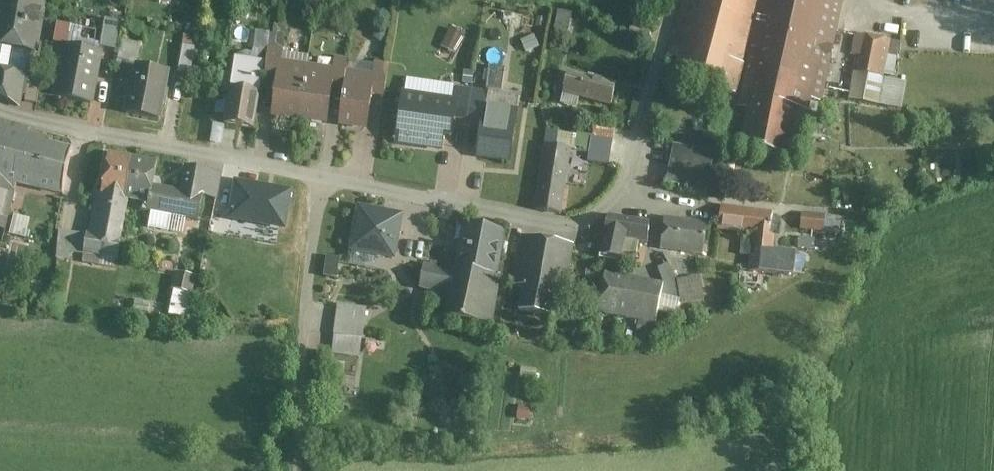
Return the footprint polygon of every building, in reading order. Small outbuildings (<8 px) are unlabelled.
[(44,60),(53,0),(0,0),(0,53),(44,60)] [(736,84),(760,0),(685,0),(670,52),(681,55),(677,68),(736,84)] [(743,97),(760,100),(752,143),(796,152),(805,109),(823,113),(846,0),(762,0),(743,97)] [(85,46),(88,27),(62,23),(60,43),(85,46)] [(127,27),(106,24),(102,50),(123,53),(127,27)] [(202,46),(205,29),(191,27),(188,43),(202,46)] [(468,39),(452,30),(442,47),(458,56),(468,39)] [(536,35),(521,44),(529,59),(545,50),(536,35)] [(889,41),(855,35),(852,52),(857,53),(854,71),(883,77),(889,41)] [(183,72),(198,73),(201,46),(186,45),(183,72)] [(107,57),(64,48),(53,101),(96,110),(107,57)] [(302,124),(308,69),(282,66),(284,52),(269,51),(265,85),(277,86),(273,121),(302,124)] [(346,86),(348,61),(335,59),(333,71),(308,69),(302,124),(330,127),(335,85),(346,86)] [(230,94),(260,98),(265,64),(235,60),(230,94)] [(175,75),(123,68),(118,102),(133,104),(131,121),(168,126),(175,75)] [(374,78),(348,75),(342,123),(368,126),(373,92),(386,94),(389,70),(375,68),(374,78)] [(883,77),(854,71),(849,100),(878,105),(883,80),(883,77)] [(620,84),(568,73),(563,99),(615,110),(620,84)] [(0,74),(0,103),(6,107),(21,110),(26,79),(0,74)] [(906,84),(883,80),(878,105),(902,109),(906,84)] [(521,97),(459,88),(457,103),(454,121),(482,125),(476,159),(511,164),(521,97)] [(260,98),(230,94),(224,129),(254,134),(260,98)] [(457,103),(403,95),(395,147),(442,155),(444,141),(451,142),(454,121),(457,103)] [(0,124),(0,235),(6,237),(17,190),(61,200),(72,153),(52,148),(53,142),(29,136),(30,131),(0,124)] [(575,154),(546,149),(536,213),(565,218),(575,154)] [(715,156),(678,152),(674,190),(711,193),(715,156)] [(158,167),(108,158),(101,198),(95,197),(87,241),(84,258),(119,264),(129,206),(150,210),(153,191),(158,167)] [(221,179),(185,173),(181,196),(153,191),(150,210),(148,218),(150,218),(147,236),(183,243),(186,225),(201,228),(205,203),(216,205),(221,179)] [(289,193),(257,188),(254,209),(247,208),(242,236),(289,243),(292,219),(285,218),(289,193)] [(779,209),(723,204),(720,234),(753,237),(752,248),(741,247),(740,261),(751,262),(750,278),(761,279),(763,257),(774,258),(779,209)] [(405,218),(359,211),(352,255),(399,262),(405,218)] [(825,216),(801,214),(799,234),(823,236),(825,216)] [(31,237),(35,217),(18,215),(14,234),(31,237)] [(651,225),(607,219),(601,263),(626,267),(630,244),(648,247),(651,225)] [(711,228),(664,223),(661,255),(708,259),(711,228)] [(464,228),(456,271),(438,268),(437,272),(423,270),(419,293),(440,297),(436,319),(492,329),(500,281),(497,281),(505,235),(464,228)] [(84,258),(87,241),(60,236),(55,263),(82,267),(84,258)] [(579,248),(526,238),(516,291),(526,293),(521,315),(564,323),(579,248)] [(774,258),(763,257),(761,279),(794,282),(796,260),(774,258)] [(341,262),(327,260),(324,279),(338,281),(341,262)] [(180,271),(175,301),(196,305),(201,274),(180,271)] [(628,324),(635,284),(605,279),(598,319),(628,324)] [(703,282),(679,286),(683,311),(708,307),(703,282)] [(657,329),(664,288),(635,284),(628,324),(657,329)] [(367,310),(337,306),(331,357),(362,361),(367,310)] [(536,372),(520,371),(520,381),(535,382),(536,372)] [(529,415),(515,414),(514,425),(528,426),(529,415)]
